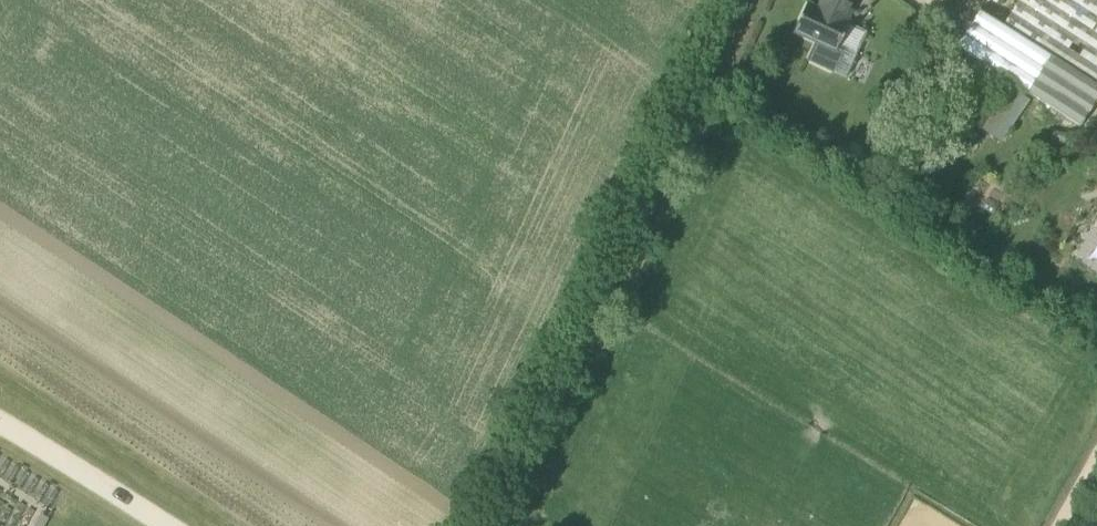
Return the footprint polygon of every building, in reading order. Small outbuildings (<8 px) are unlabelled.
[(795,32),(816,41),(806,62),(832,74),(842,53),(837,51),(850,23),(846,21),(856,0),(822,0),(818,8),(808,3),(795,32)] [(1004,27),(979,12),(956,48),(1028,93),(1048,61),(1053,64),(1056,59),(1096,86),(1096,0),(1021,0),(1004,27)] [(1028,93),(1080,127),(1096,102),(1096,100),(1096,86),(1056,59),(1053,64),(1048,61),(1028,93)] [(1013,90),(992,129),(1007,137),(1029,98),(1013,90)] [(1053,131),(1050,148),(1064,151),(1067,133),(1053,131)]
